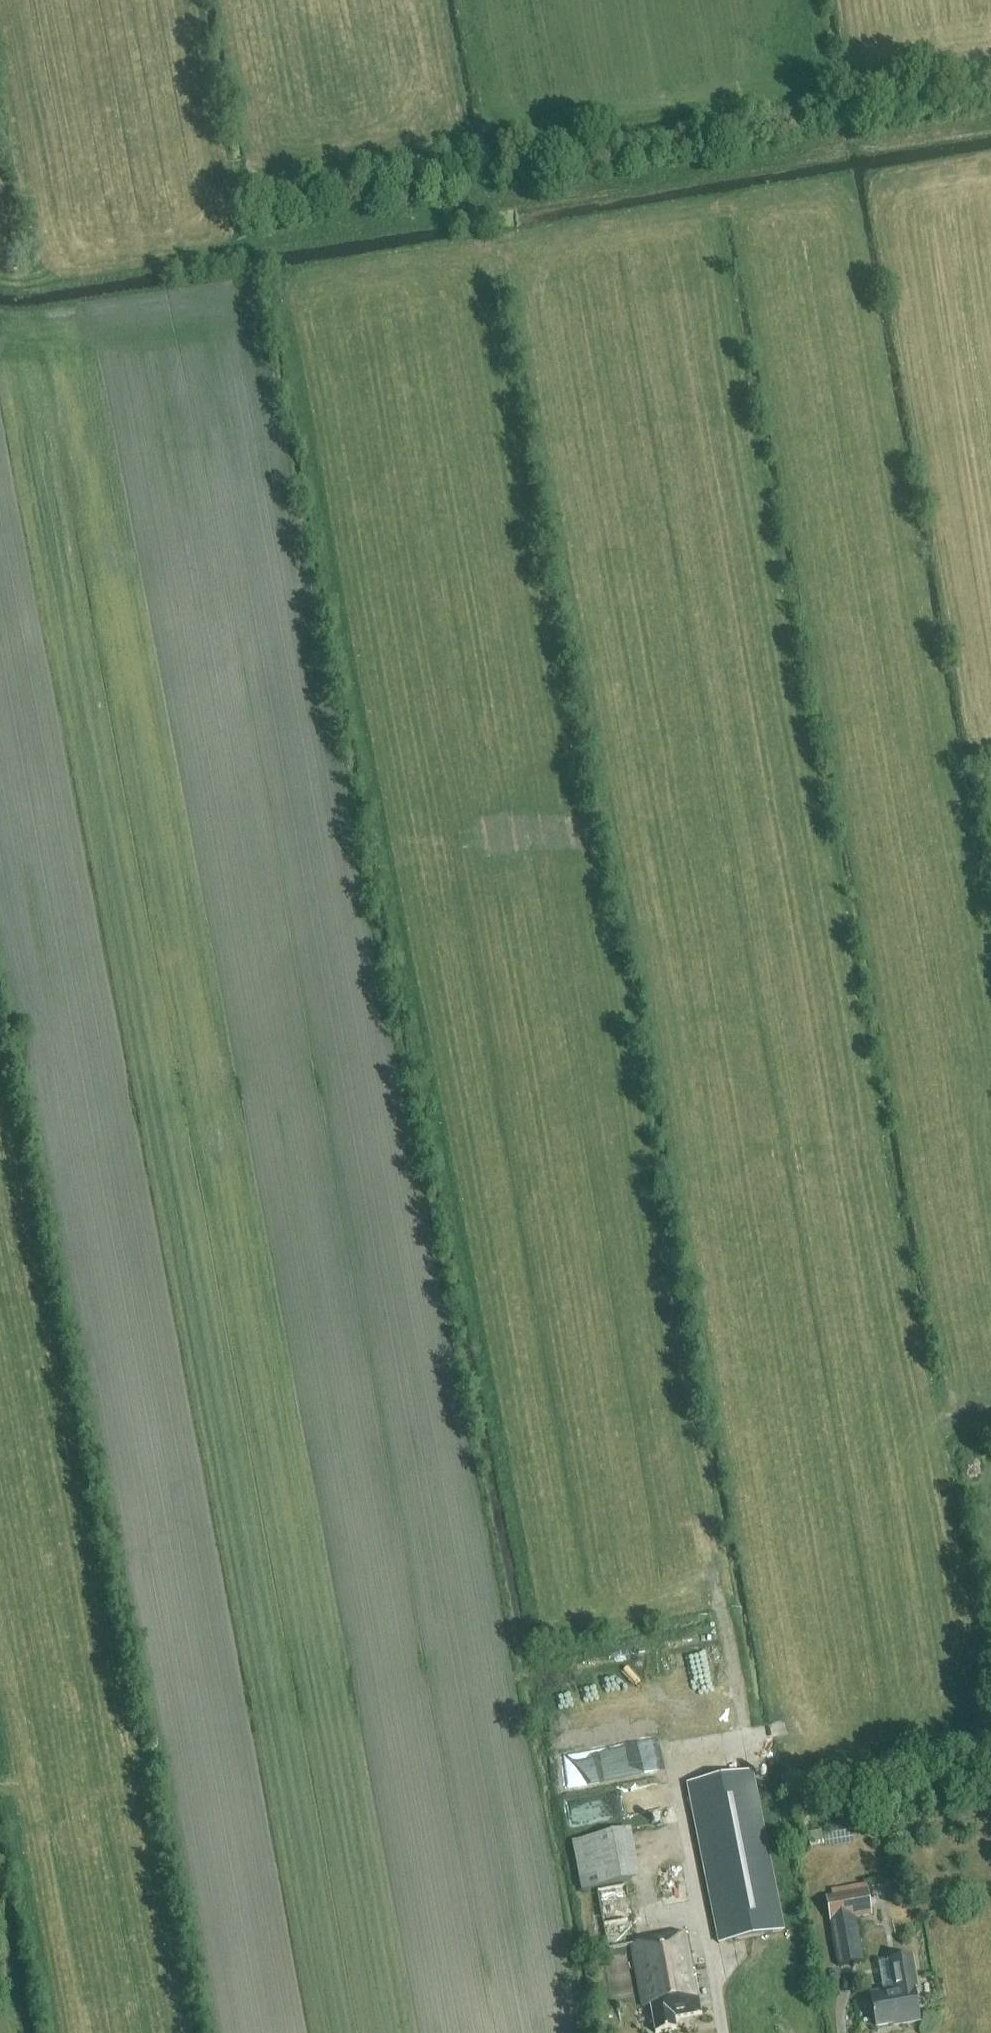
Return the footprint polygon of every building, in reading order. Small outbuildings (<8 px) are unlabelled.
[(718,1943),(783,1930),(751,1771),(687,1784),(718,1943)] [(823,1844),(820,1830),(807,1833),(810,1847),(823,1844)] [(630,1831),(571,1841),(581,1891),(639,1880),(630,1831)] [(672,2017),(701,2011),(687,1935),(637,1944),(626,1885),(597,1890),(608,1948),(631,1944),(643,2007),(650,2006),(655,2032),(674,2028),(672,2017)] [(854,1917),(870,1914),(866,1890),(825,1897),(837,1965),(862,1960),(854,1917)] [(918,2021),(913,1987),(917,1986),(913,1957),(887,1961),(892,1990),(870,1994),(875,2026),(901,2022),(901,2024),(918,2021)]
